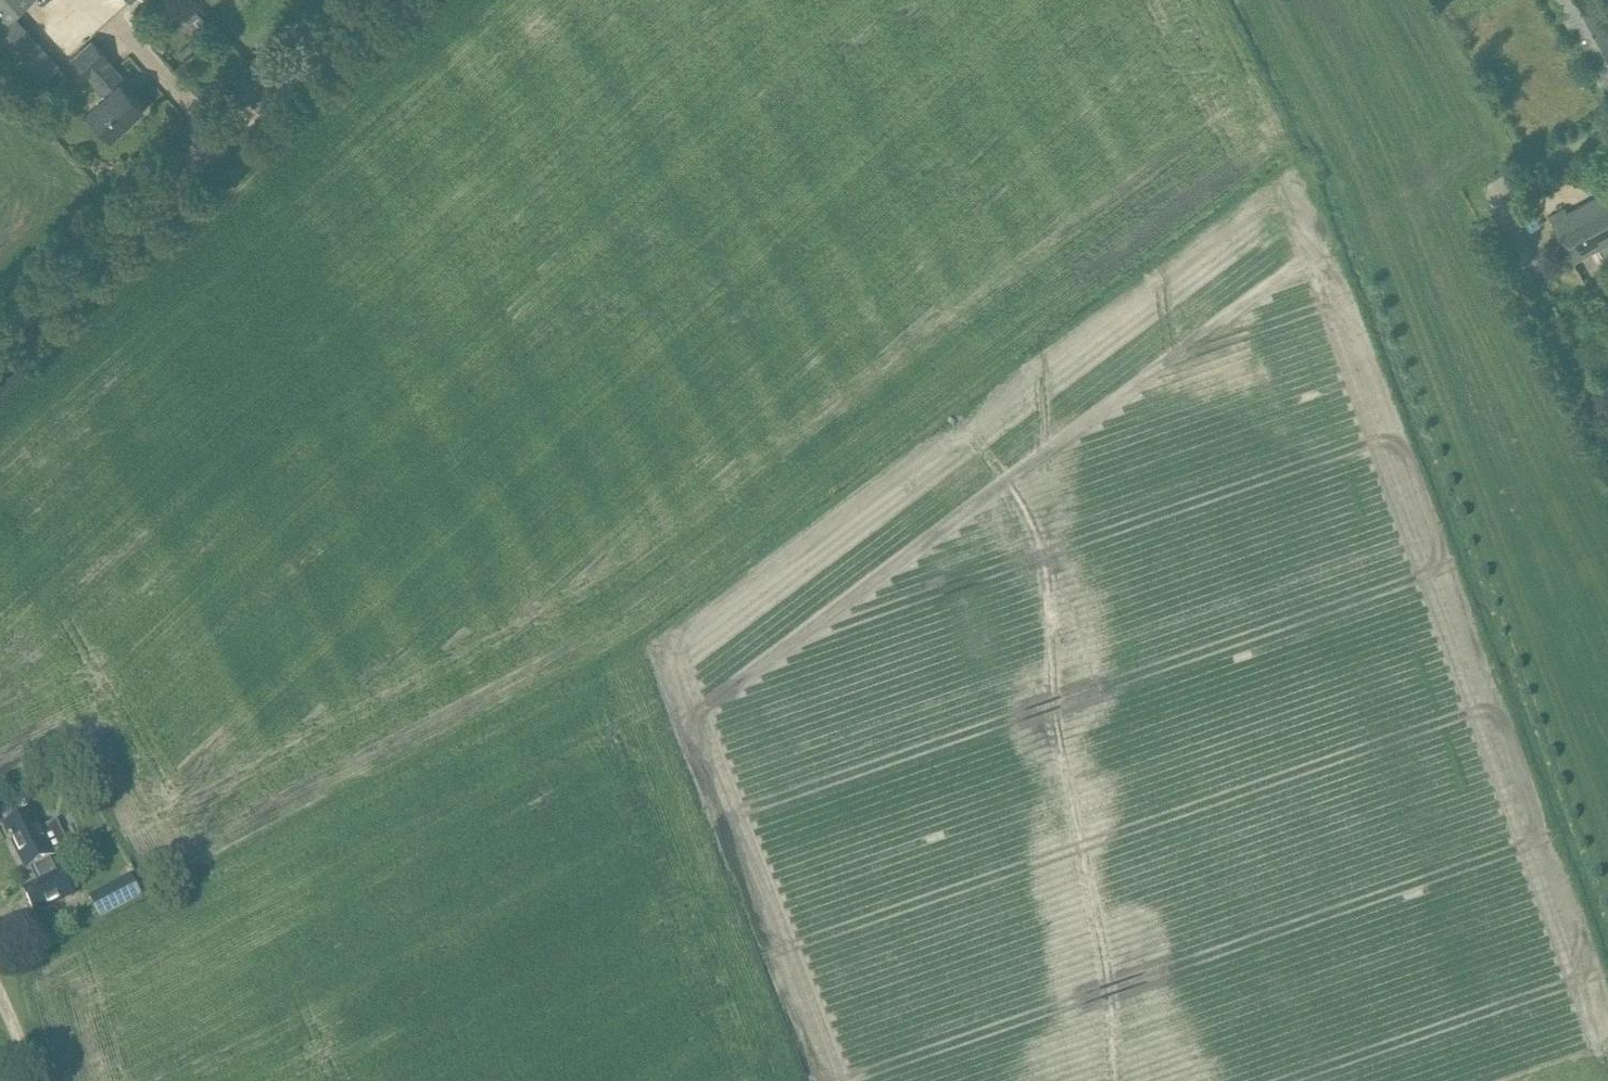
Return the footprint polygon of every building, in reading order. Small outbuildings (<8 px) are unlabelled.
[(63,62),(15,9),(24,0),(0,0),(0,25),(1,26),(0,28),(0,39),(40,83),(63,62)] [(1599,0),(1556,0),(1590,64),(1601,83),(1607,79),(1607,16),(1599,0)] [(72,54),(90,73),(108,94),(90,111),(112,135),(144,105),(123,83),(126,80),(89,39),(72,54)] [(1573,260),(1607,240),(1607,189),(1568,211),(1565,206),(1548,215),(1573,260)] [(33,868),(40,883),(20,893),(29,911),(33,918),(70,900),(76,897),(63,871),(57,875),(49,860),(54,857),(53,855),(69,846),(58,823),(41,831),(33,814),(6,827),(28,870),(33,868)] [(125,879),(102,892),(113,912),(136,900),(125,879)]
